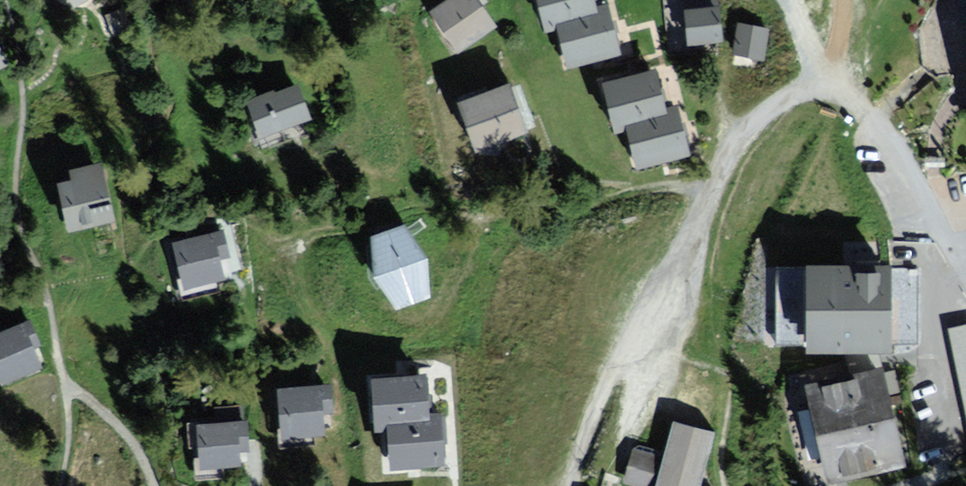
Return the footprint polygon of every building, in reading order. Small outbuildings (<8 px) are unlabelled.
[(492,0),(458,0),(443,11),(471,50),(509,23),(492,0)] [(546,26),(557,23),(567,65),(620,52),(609,7),(596,10),(594,0),(540,0),(546,26)] [(728,7),(690,11),(694,45),(732,40),(728,7)] [(774,30),(746,24),(740,54),(769,59),(774,30)] [(655,65),(602,79),(616,129),(625,126),(636,165),(688,151),(676,107),(667,110),(655,65)] [(306,76),(253,96),(270,141),(323,121),(306,76)] [(532,136),(512,84),(457,104),(477,156),(532,136)] [(113,164),(67,174),(79,230),(126,220),(113,164)] [(405,225),(370,238),(373,279),(397,310),(429,295),(427,254),(405,225)] [(225,230),(179,241),(192,295),(240,284),(225,230)] [(919,267),(776,269),(776,348),(918,349),(919,267)] [(27,323),(0,334),(0,371),(6,386),(46,371),(27,323)] [(830,474),(896,459),(877,373),(811,387),(830,474)] [(429,377),(372,380),(375,436),(391,435),(393,475),(447,472),(444,418),(432,419),(429,377)] [(340,381),(284,385),(288,439),(336,435),(334,406),(342,406),(340,381)] [(255,417),(199,420),(202,468),(249,466),(248,450),(257,449),(255,417)] [(718,431),(673,420),(666,449),(656,485),(704,485),(718,431)] [(666,449),(644,442),(632,484),(637,485),(656,485),(666,449)]
